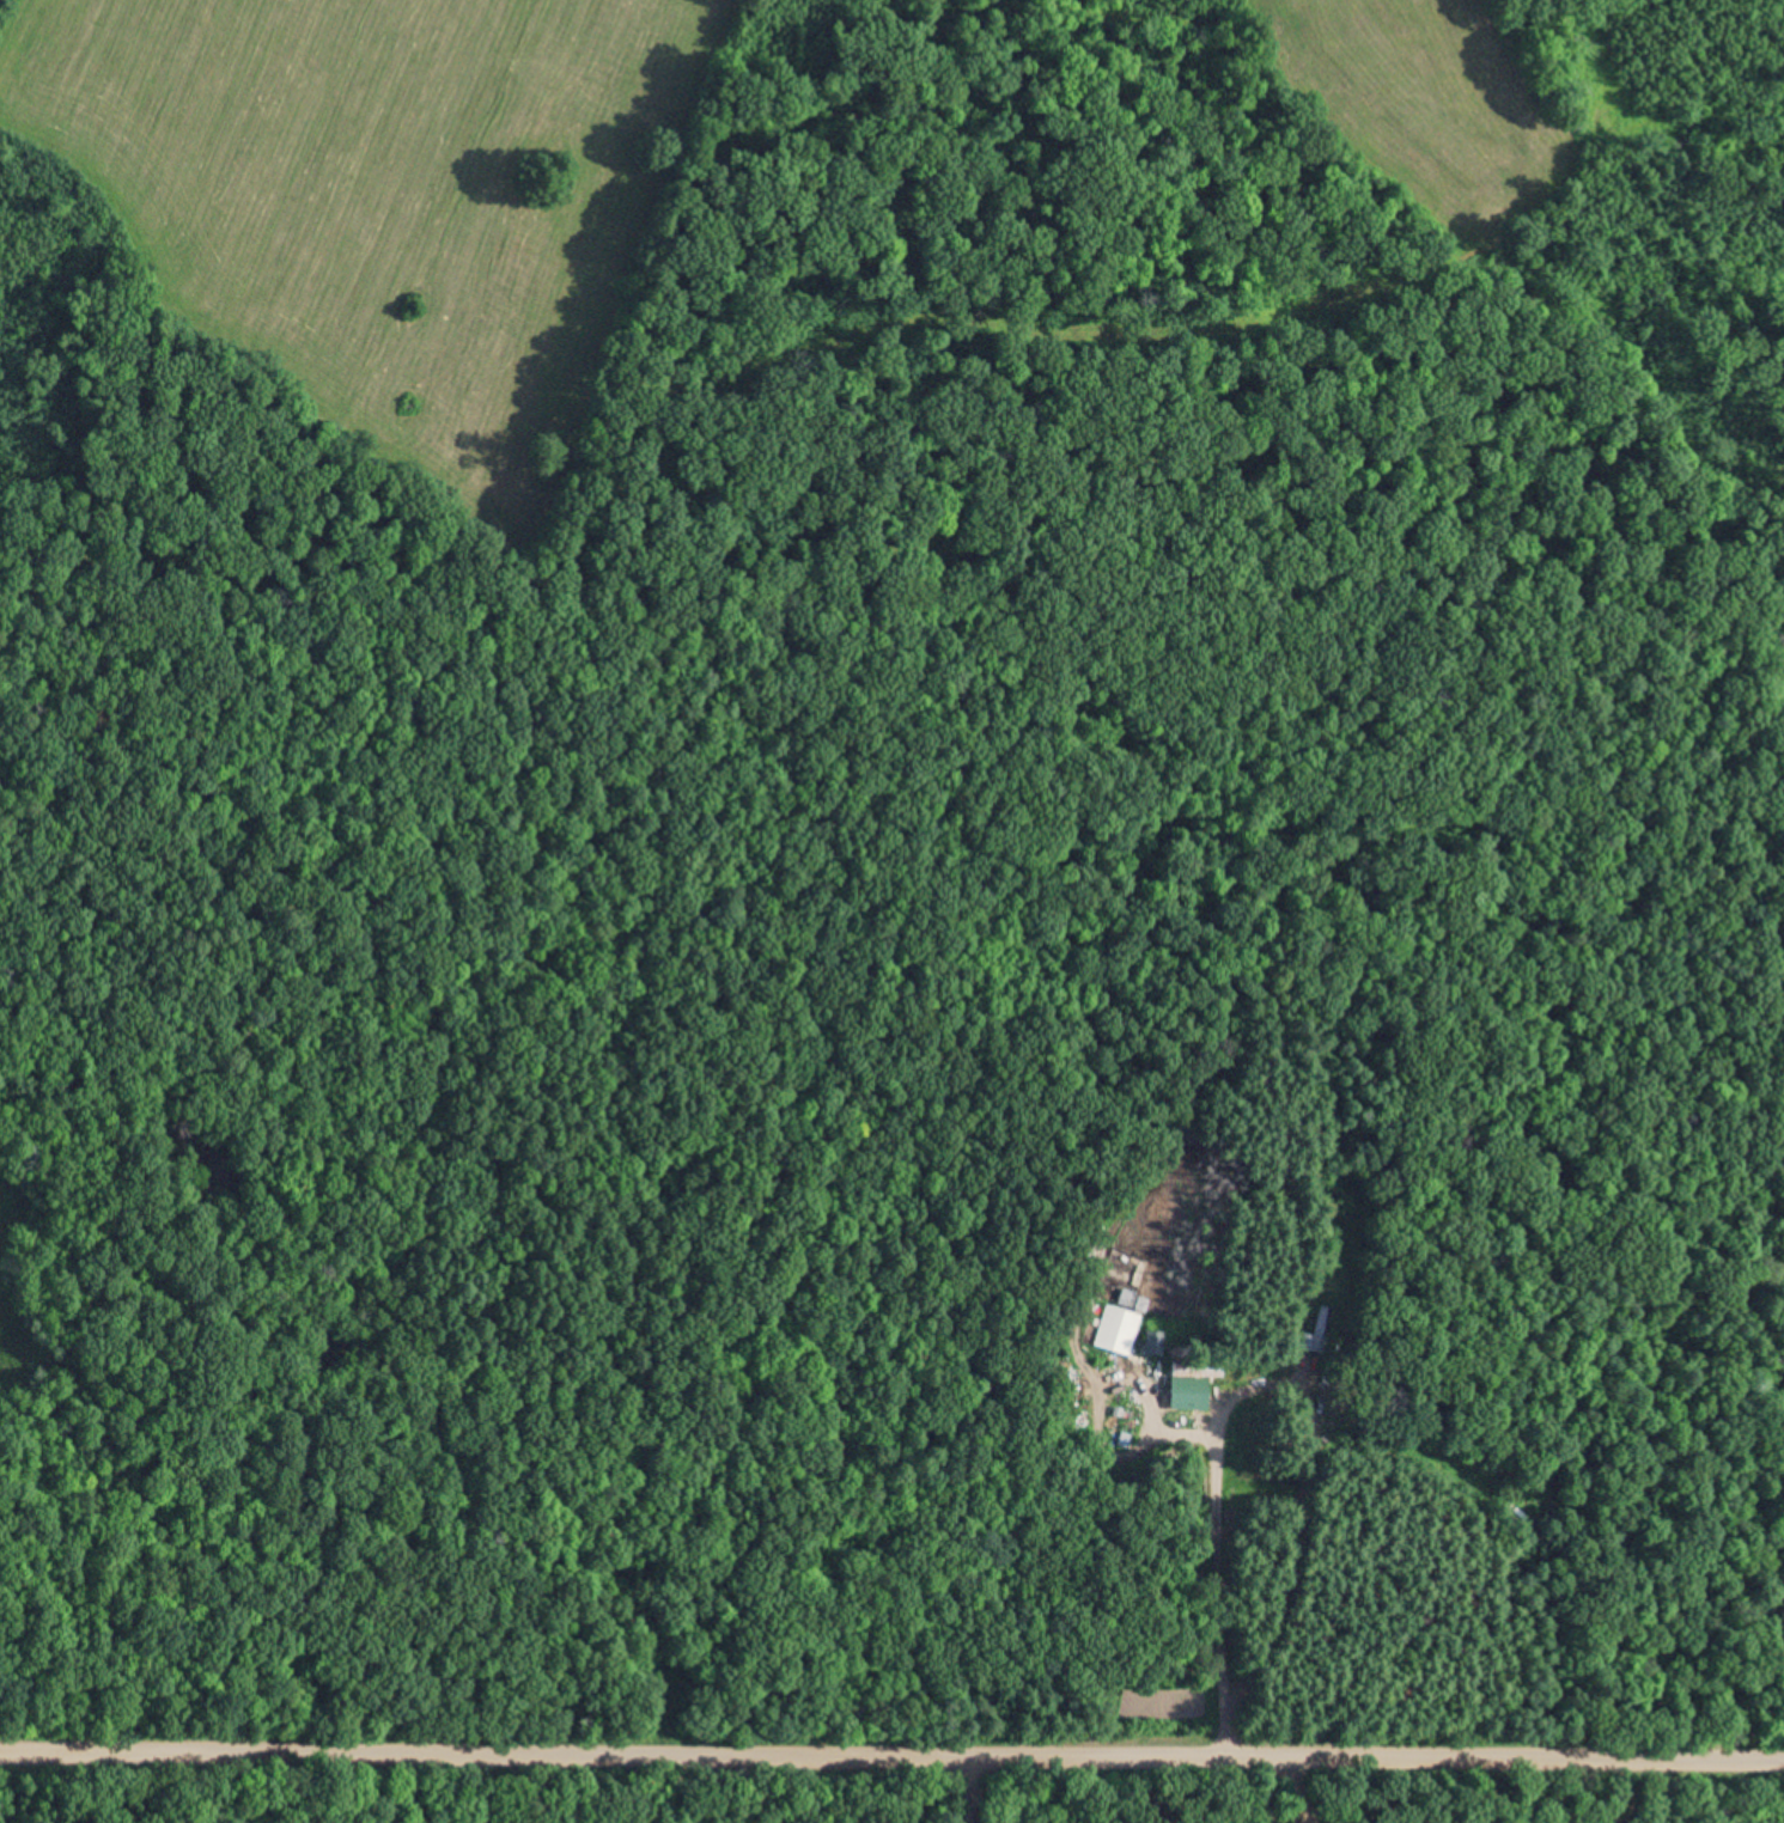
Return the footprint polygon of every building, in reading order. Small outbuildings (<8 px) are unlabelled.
[(1323,1355),(1333,1310),(1303,1304),(1294,1349),(1323,1355)] [(1094,1349),(1131,1358),(1141,1317),(1105,1308),(1094,1349)] [(1158,1334),(1158,1324),(1145,1324),(1145,1357),(1162,1357),(1162,1334),(1158,1334)] [(1173,1380),(1222,1380),(1222,1366),(1173,1366),(1173,1380)]
